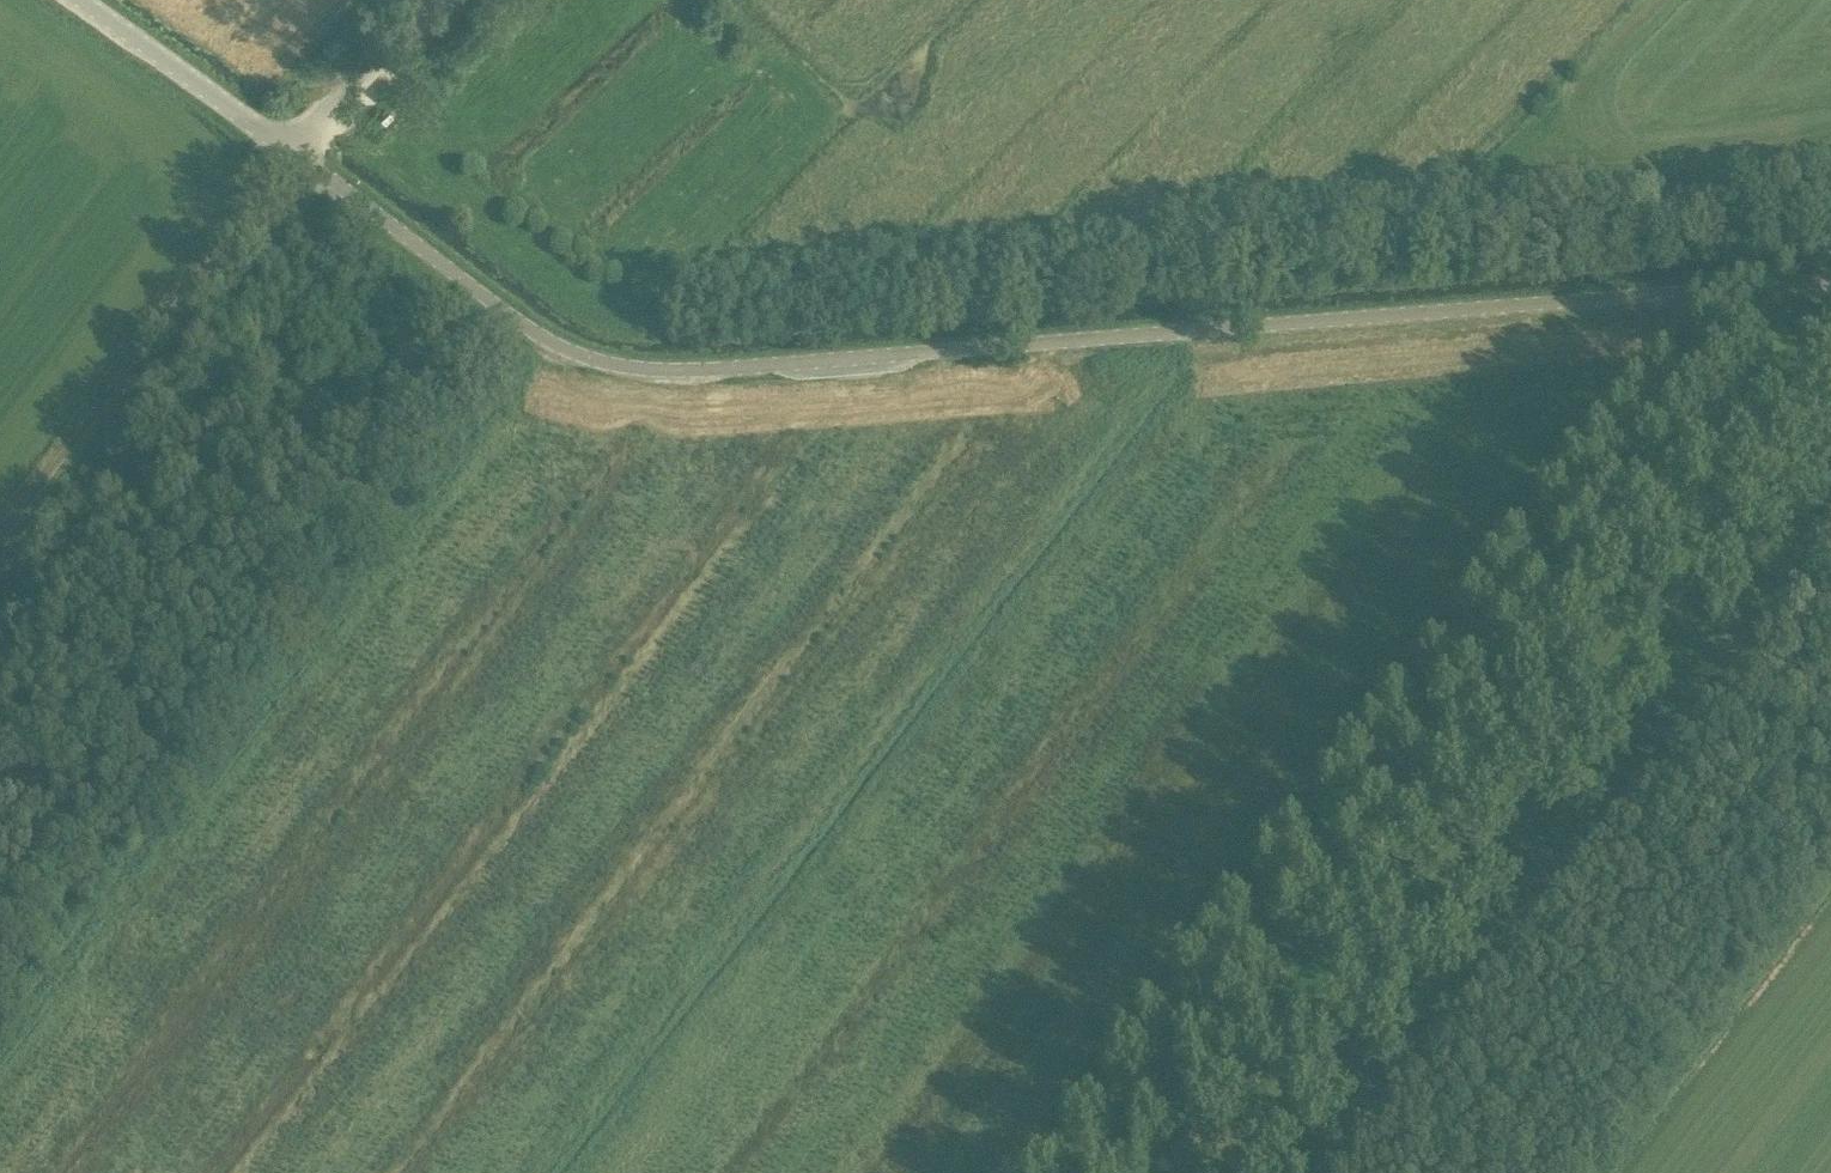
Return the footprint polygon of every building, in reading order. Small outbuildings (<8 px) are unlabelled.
[(393,109),(405,97),(396,88),(384,100),(393,109)]
